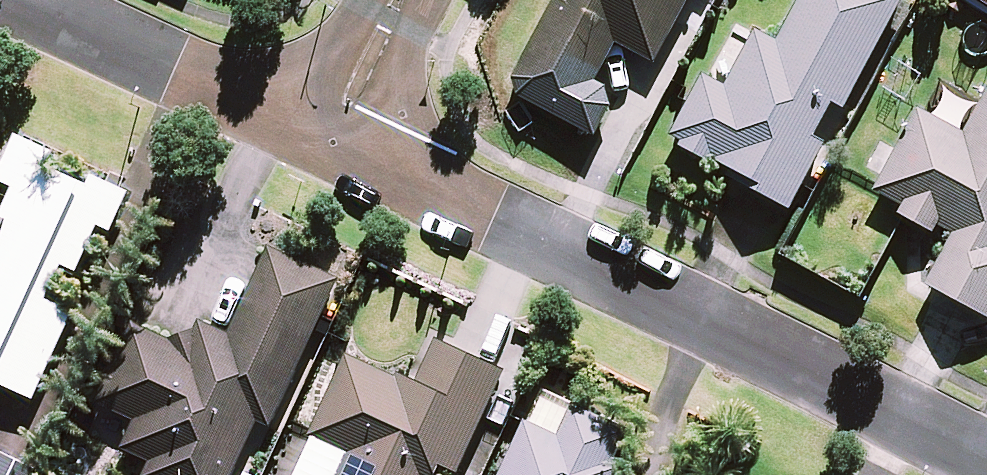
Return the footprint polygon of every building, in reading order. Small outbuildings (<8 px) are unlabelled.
[(564,4),(557,0),(555,0),(516,59),(537,73),(526,89),(571,118),(618,47),(646,66),(690,0),(567,0),(564,4)] [(892,0),(800,0),(774,48),(753,37),(724,91),(703,80),(666,148),(786,213),(823,144),(813,138),(831,105),(841,111),(899,4),(892,0)] [(986,9),(986,0),(971,0),(986,9)] [(874,195),(898,208),(892,220),(931,241),(937,230),(952,238),(924,289),(986,323),(986,322),(986,93),(961,140),(917,116),(874,195)] [(31,404),(71,318),(44,306),(59,271),(74,278),(93,239),(98,242),(116,204),(54,175),(62,158),(17,137),(0,173),(0,185),(13,191),(0,220),(0,389),(31,404)] [(267,253),(227,338),(198,325),(184,354),(132,330),(96,406),(134,424),(121,452),(149,465),(144,474),(231,474),(256,423),(266,428),(334,285),(267,253)] [(432,345),(413,389),(345,360),(295,474),(432,474),(436,467),(455,474),(498,374),(432,345)] [(538,396),(501,474),(614,474),(630,439),(538,396)]
